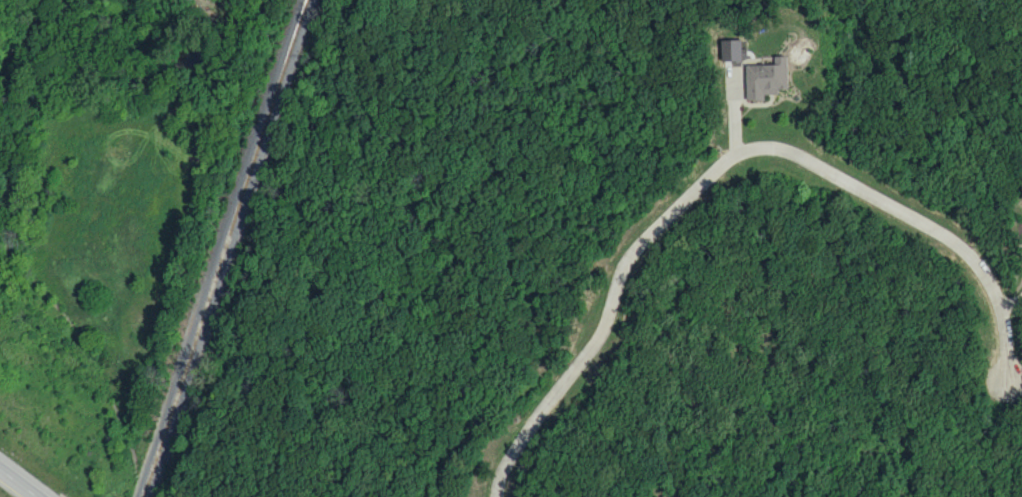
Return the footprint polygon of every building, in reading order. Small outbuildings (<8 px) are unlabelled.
[(736,59),(736,38),(717,38),(716,59),(736,59)] [(741,63),(742,98),(760,98),(760,93),(774,92),(773,88),(783,88),(782,55),(770,55),(770,62),(741,63)]
